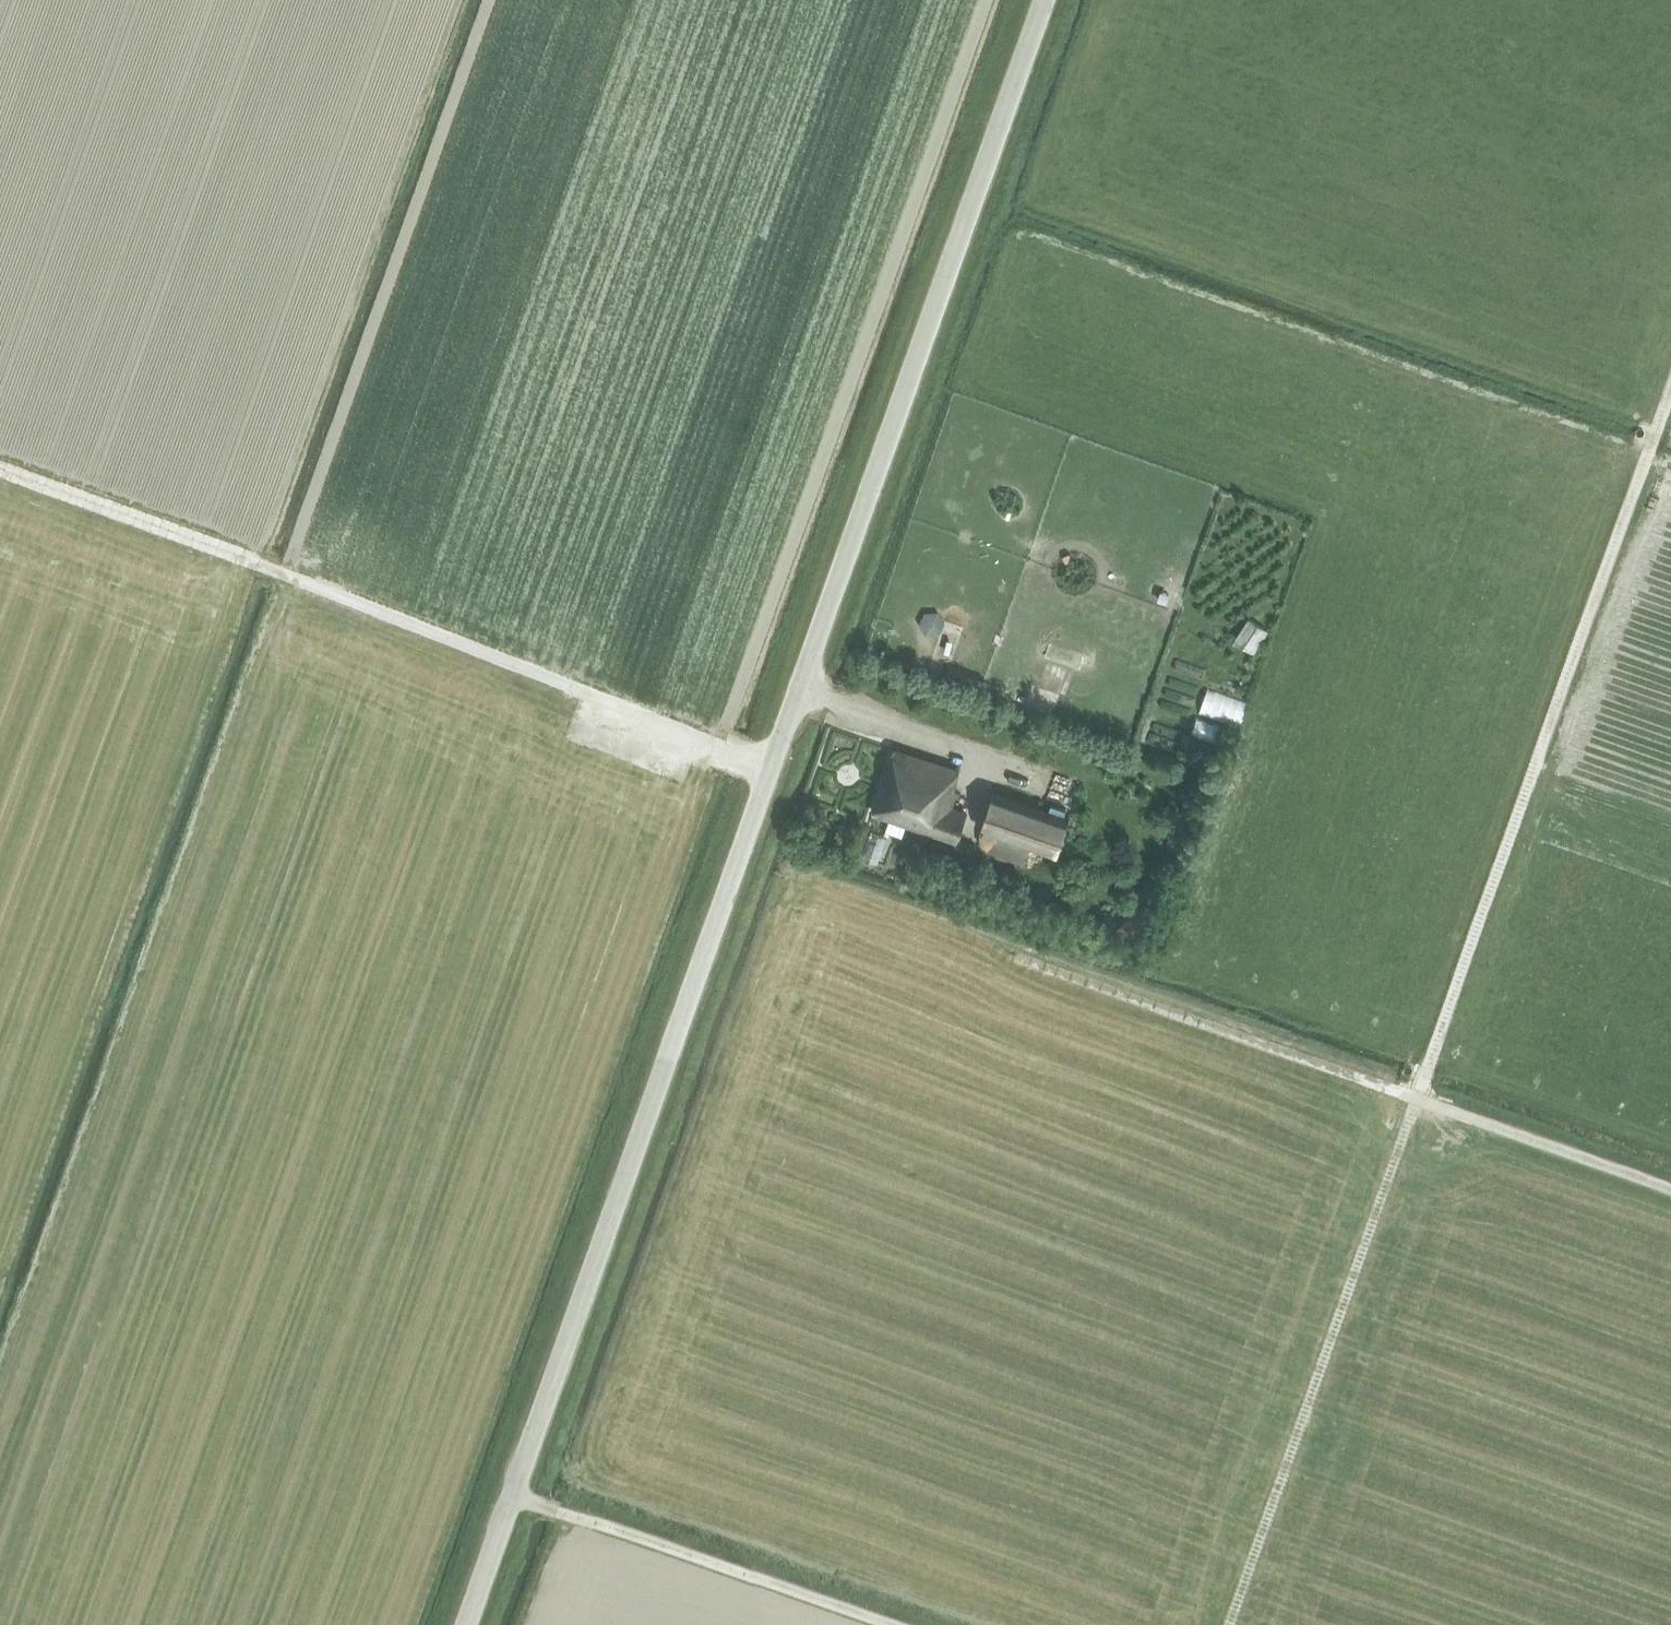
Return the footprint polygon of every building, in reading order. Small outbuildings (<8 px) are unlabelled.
[(929,620),(951,621),(952,601),(930,599),(929,620)] [(1177,676),(1169,694),(1178,699),(1176,703),(1193,711),(1203,688),(1177,676)] [(1214,679),(1207,700),(1247,714),(1255,693),(1214,679)] [(956,788),(962,772),(895,749),(874,813),(957,841),(968,811),(954,805),(959,790),(956,788)] [(995,851),(1023,861),(1029,846),(1058,856),(1071,816),(994,789),(982,829),(1000,836),(995,851)]
